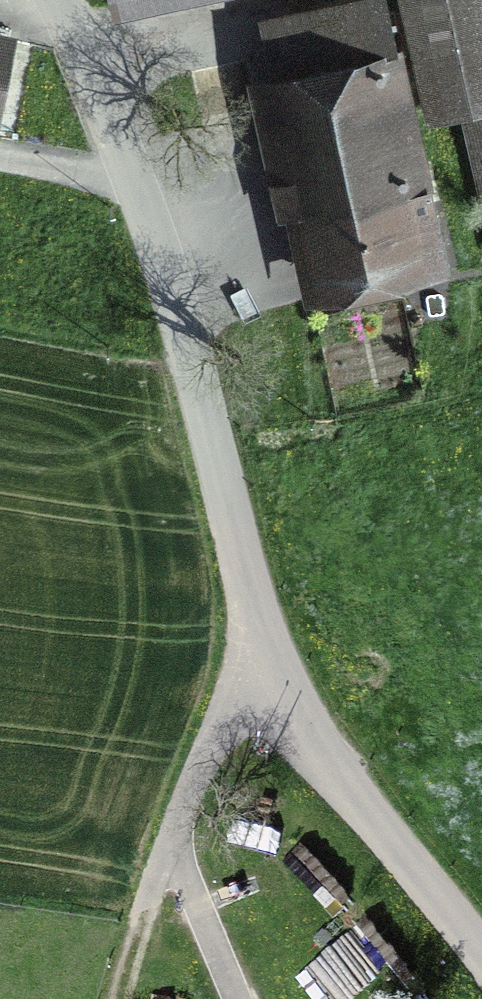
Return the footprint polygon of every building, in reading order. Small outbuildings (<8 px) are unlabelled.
[(384,0),(366,0),(269,22),(324,277),(440,251),(384,0)] [(481,103),(481,0),(408,0),(433,114),(481,103)] [(10,40),(0,38),(0,92),(10,40)] [(466,120),(481,191),(481,117),(466,120)]
